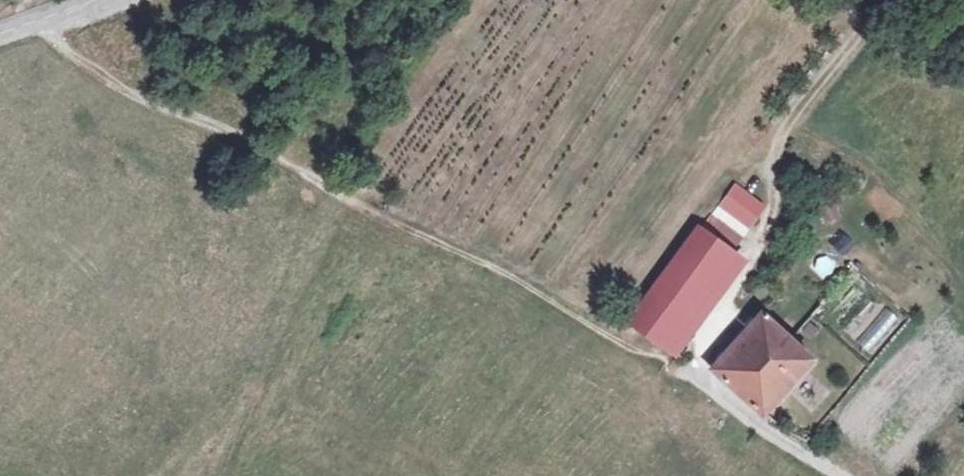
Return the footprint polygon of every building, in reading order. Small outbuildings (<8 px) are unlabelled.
[(710,218),(739,239),(762,209),(733,188),(710,218)] [(833,199),(814,207),(820,223),(839,215),(833,199)] [(710,218),(700,231),(729,252),(739,239),(710,218)] [(729,252),(700,231),(697,230),(681,252),(712,274),(729,252)] [(712,274),(681,252),(628,321),(661,344),(712,274)] [(712,274),(661,344),(674,353),(678,356),(747,264),(729,252),(712,274)] [(728,386),(760,414),(808,359),(789,341),(759,313),(710,370),(728,386)]
